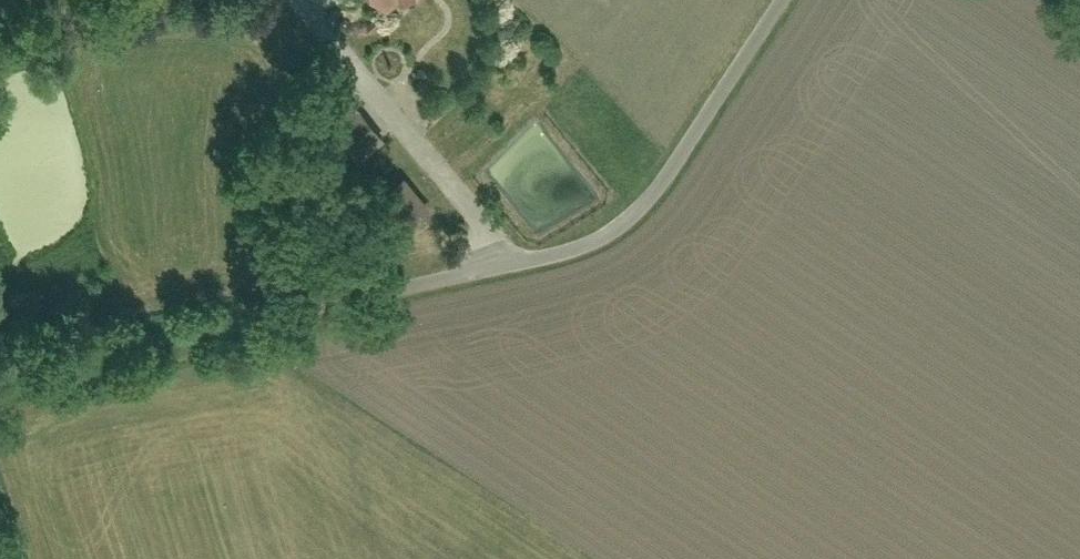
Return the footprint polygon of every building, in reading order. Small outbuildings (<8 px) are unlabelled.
[(390,13),(403,0),(376,0),(390,13)] [(358,159),(382,134),(338,91),(314,115),(358,159)] [(401,228),(428,212),(405,173),(378,189),(401,228)]
